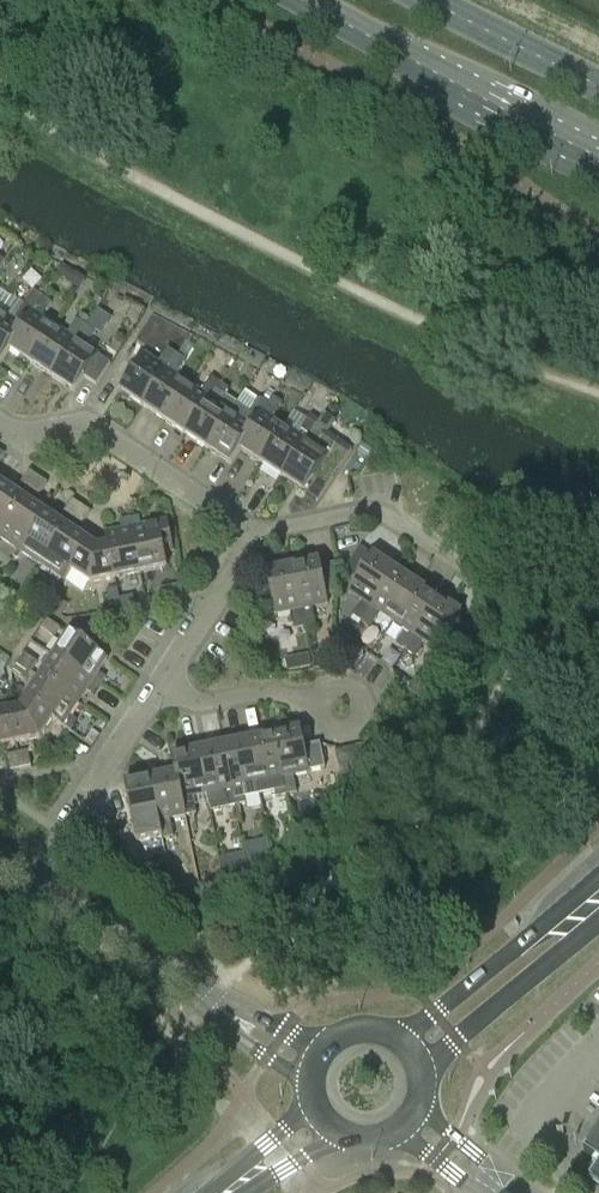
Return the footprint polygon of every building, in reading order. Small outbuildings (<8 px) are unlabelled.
[(70,284),(77,275),(77,274),(63,267),(58,276),(70,284)] [(0,316),(0,365),(10,350),(9,349),(42,298),(33,292),(13,322),(1,314),(0,316)] [(51,304),(42,298),(9,349),(10,350),(30,364),(54,327),(42,319),(51,304)] [(99,336),(110,319),(97,310),(90,320),(86,327),(95,333),(99,336)] [(77,321),(86,327),(90,320),(81,314),(77,321)] [(30,364),(52,378),(86,327),(77,321),(67,336),(54,327),(30,364)] [(95,333),(86,327),(52,378),(74,393),(85,378),(97,386),(111,365),(85,348),(95,333)] [(143,407),(177,356),(168,350),(158,365),(144,356),(120,392),(143,407)] [(177,356),(143,407),(164,422),(188,385),(176,377),(186,362),(177,356)] [(188,385),(164,422),(186,436),(220,385),(211,379),(201,394),(188,385)] [(186,436),(207,450),(236,408),(223,399),(229,391),(220,385),(186,436)] [(207,450),(230,466),(240,451),(239,450),(263,413),(273,398),(269,396),(262,407),(256,403),(248,416),(236,408),(207,450)] [(239,450),(240,451),(261,464),(285,428),(272,419),(282,404),(273,398),(263,413),(239,450)] [(316,427),(282,478),(305,493),(318,502),(352,451),(327,434),(336,421),(325,413),(319,423),(316,427)] [(285,428),(261,464),(282,478),(316,427),(307,421),(297,436),(285,428)] [(29,491),(38,478),(29,472),(20,485),(29,491)] [(38,478),(29,491),(38,497),(47,484),(38,478)] [(2,486),(0,489),(0,536),(24,500),(2,486)] [(20,552),(45,515),(24,500),(0,536),(0,539),(20,552)] [(73,520),(81,506),(72,500),(63,514),(73,520)] [(81,506),(73,520),(82,526),(90,512),(81,506)] [(67,529),(45,515),(20,552),(42,566),(67,529)] [(139,519),(130,521),(139,574),(167,568),(164,555),(174,553),(167,522),(158,524),(141,528),(139,519)] [(114,579),(139,574),(129,521),(120,523),(122,532),(105,535),(107,547),(108,547),(114,579)] [(64,581),(71,571),(70,570),(88,543),(67,529),(42,566),(64,581)] [(98,550),(88,543),(70,570),(71,571),(91,584),(114,579),(108,547),(107,547),(98,550)] [(396,571),(373,557),(359,548),(344,572),(357,581),(349,593),(363,602),(353,617),(362,623),(396,571)] [(319,563),(293,568),(305,628),(316,626),(312,608),(328,605),(319,563)] [(266,573),(274,613),(275,616),(291,613),(294,630),(305,628),(293,568),(266,573)] [(418,585),(396,571),(362,623),(371,629),(381,614),(394,622),(418,585)] [(181,585),(159,590),(161,602),(183,598),(181,585)] [(405,652),(440,599),(418,585),(394,622),(406,631),(396,646),(405,652)] [(109,607),(120,605),(119,600),(117,589),(106,591),(109,607)] [(68,605),(55,596),(48,607),(61,616),(68,605)] [(119,600),(120,605),(121,610),(136,607),(134,597),(119,600)] [(463,614),(440,599),(405,652),(414,658),(424,643),(438,652),(463,614)] [(47,620),(41,630),(54,639),(60,629),(47,620)] [(351,639),(337,630),(335,661),(336,661),(351,639)] [(97,674),(107,659),(70,635),(55,657),(100,687),(105,679),(97,674)] [(18,664),(31,673),(38,664),(24,655),(18,664)] [(353,663),(343,656),(337,665),(347,672),(353,663)] [(94,695),(100,687),(55,657),(40,679),(78,704),(87,690),(94,695)] [(309,658),(304,659),(300,665),(301,670),(311,668),(309,658)] [(18,664),(12,673),(25,682),(31,673),(18,664)] [(409,691),(417,696),(430,704),(439,690),(429,682),(419,676),(409,691)] [(69,717),(78,704),(40,679),(26,700),(53,718),(52,720),(71,732),(71,730),(77,722),(69,717)] [(39,739),(52,720),(53,718),(26,700),(20,710),(9,712),(15,744),(39,739)] [(15,744),(9,712),(0,714),(0,747),(15,744)] [(274,736),(287,796),(297,794),(294,777),(310,774),(309,773),(325,770),(320,745),(304,748),(301,731),(274,736)] [(287,796),(274,736),(249,741),(260,796),(275,793),(276,799),(287,796)] [(249,741),(223,746),(236,807),(247,805),(246,799),(260,796),(249,741)] [(223,746),(198,752),(207,794),(211,812),(236,807),(223,746)] [(365,746),(336,752),(339,768),(368,762),(365,746)] [(20,770),(31,767),(28,752),(17,754),(20,770)] [(176,774),(185,817),(197,815),(193,797),(207,794),(198,752),(171,757),(175,775),(176,774)] [(10,772),(20,770),(17,754),(7,757),(10,772)] [(151,780),(163,840),(174,837),(170,820),(185,817),(176,774),(175,775),(151,780)] [(151,780),(124,785),(136,842),(162,837),(162,840),(163,840),(151,780)] [(244,853),(219,858),(224,881),(249,876),(244,853)] [(585,1153),(597,1161),(594,1166),(598,1169),(590,1181),(598,1187),(598,1131),(585,1153)]
